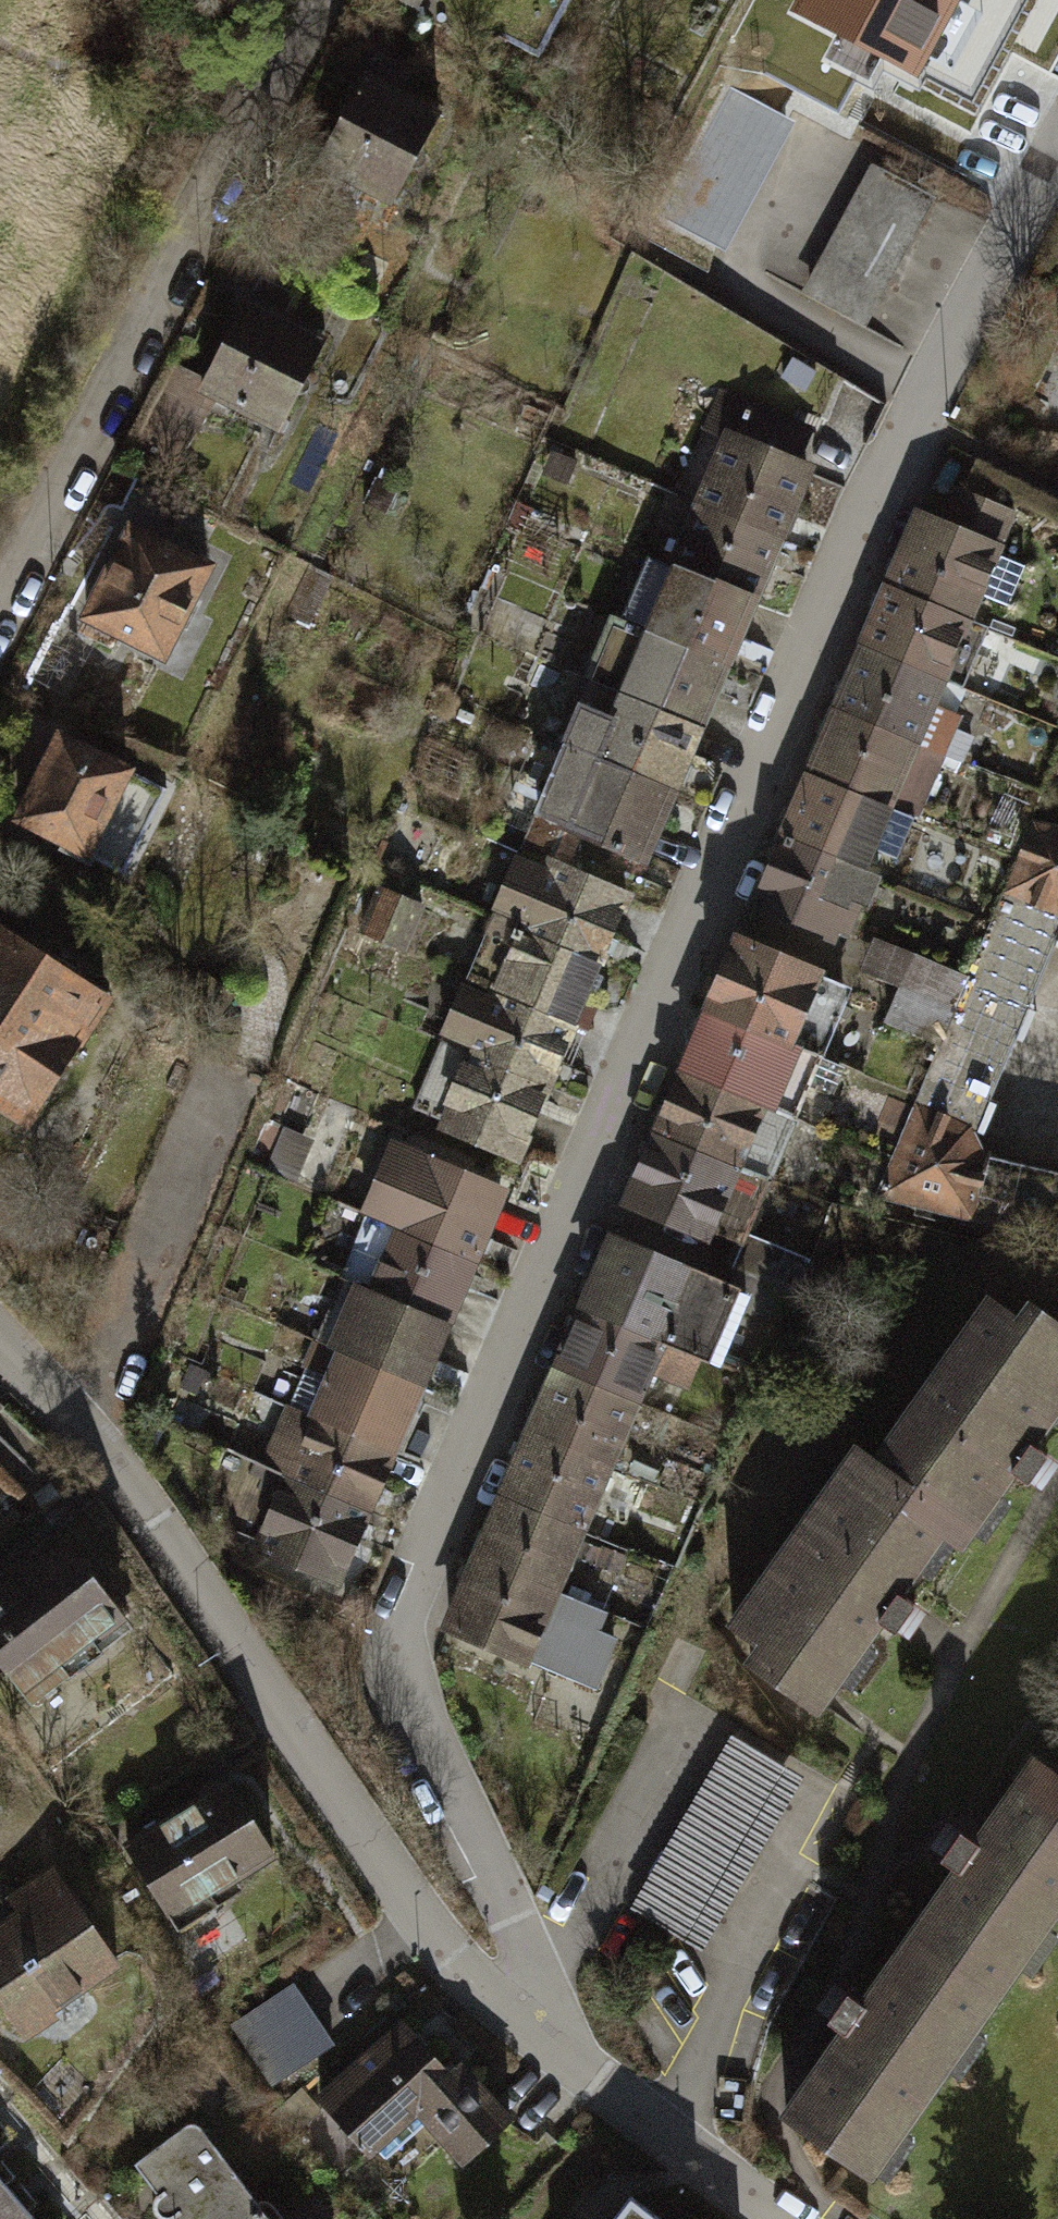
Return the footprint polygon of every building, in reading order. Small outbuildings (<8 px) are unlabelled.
[(798,10),(835,30),(972,103),(1028,0),(803,0),(798,10)] [(473,120),(381,79),(338,178),(429,219),(473,120)] [(754,105),(688,226),(731,249),(797,129),(754,105)] [(883,170),(817,290),(860,313),(926,193),(883,170)] [(263,304),(223,397),(312,436),(352,342),(263,304)] [(745,403),(702,505),(778,537),(806,471),(789,464),(805,428),(745,403)] [(917,519),(889,585),(966,617),(976,592),(1006,605),(1023,564),(992,551),(1008,514),(958,493),(942,530),(917,519)] [(778,537),(702,505),(675,568),(751,600),(778,537)] [(153,528),(105,630),(194,672),(242,570),(153,528)] [(751,600),(675,568),(649,557),(622,619),(725,663),(751,600)] [(986,626),(966,617),(889,585),(863,646),(940,679),(960,687),(986,626)] [(725,663),(622,619),(620,619),(593,682),(698,726),(725,663)] [(940,679),(863,646),(836,710),(912,742),(942,754),(958,716),(929,704),(940,679)] [(698,726),(593,682),(567,744),(671,788),(698,726)] [(912,742),(836,710),(809,773),(885,805),(912,742)] [(81,738),(33,834),(113,874),(161,778),(81,738)] [(643,855),(671,788),(567,744),(522,851),(563,869),(580,828),(643,855)] [(885,805),(809,773),(783,836),(859,868),(885,805)] [(1049,824),(1057,826),(1057,803),(1049,824)] [(913,1106),(969,1129),(1057,916),(1057,826),(1049,824),(1033,821),(913,1106)] [(859,868),(783,836),(755,902),(831,934),(833,930),(843,934),(856,903),(865,907),(878,876),(859,868)] [(626,895),(563,869),(522,851),(518,859),(516,858),(494,909),(498,911),(495,919),(598,962),(626,895)] [(572,1023),(598,962),(495,919),(469,980),(572,1023)] [(57,1142),(144,1005),(10,921),(0,937),(0,1107),(57,1142)] [(838,984),(738,942),(709,1009),(819,1055),(844,1001),(838,984)] [(545,1085),(572,1023),(469,980),(466,989),(463,988),(444,1033),(447,1034),(443,1042),(545,1085)] [(819,1055),(709,1009),(683,1071),(793,1118),(819,1055)] [(517,1152),(545,1085),(443,1042),(415,1109),(517,1152)] [(793,1118),(683,1071),(657,1132),(769,1178),(793,1118)] [(966,1217),(981,1157),(969,1129),(913,1106),(876,1194),(966,1217)] [(769,1178),(657,1132),(629,1198),(704,1232),(706,1229),(739,1244),(769,1178)] [(501,1192),(395,1146),(366,1215),(369,1216),(472,1260),(501,1192)] [(981,1157),(966,1217),(1057,1239),(1057,1175),(981,1157)] [(369,1216),(343,1278),(446,1322),(472,1260),(369,1216)] [(748,1238),(735,1267),(794,1292),(807,1263),(748,1238)] [(612,1241),(584,1307),(660,1339),(716,1363),(740,1307),(780,1324),(794,1292),(735,1267),(726,1289),(612,1241)] [(446,1322),(343,1278),(316,1341),(419,1385),(446,1322)] [(913,1490),(907,1499),(963,1539),(1011,1471),(1027,1482),(1046,1455),(1030,1443),(1057,1403),(1057,1326),(1029,1305),(1017,1321),(989,1300),(873,1462),(913,1490)] [(584,1307),(557,1369),(634,1401),(660,1339),(584,1307)] [(419,1385),(316,1341),(306,1366),(310,1367),(293,1406),(316,1416),(392,1448),(419,1385)] [(557,1369),(530,1432),(607,1465),(634,1401),(557,1369)] [(316,1416),(290,1478),(366,1510),(392,1448),(316,1416)] [(530,1432),(503,1496),(579,1528),(607,1465),(530,1432)] [(913,1490),(873,1462),(856,1450),(732,1623),(762,1645),(750,1661),(816,1708),(879,1620),(894,1631),(913,1604),(897,1593),(942,1531),(959,1543),(963,1539),(907,1499),(913,1490)] [(366,1510),(290,1478),(261,1545),(337,1577),(366,1510)] [(503,1496),(477,1557),(553,1589),(579,1528),(503,1496)] [(61,1704),(161,1627),(85,1530),(0,1596),(0,1625),(61,1704)] [(477,1557),(448,1625),(593,1687),(613,1640),(544,1610),(553,1589),(477,1557)] [(781,1766),(738,1741),(640,1911),(683,1936),(781,1766)] [(910,1936),(995,1995),(1057,1905),(1057,1775),(1034,1759),(976,1841),(961,1830),(942,1857),(957,1868),(910,1936)] [(241,1767),(139,1833),(198,1924),(300,1858),(241,1767)] [(0,1933),(0,1970),(48,2029),(139,1955),(66,1866),(21,1902),(28,1910),(0,1933)] [(995,1995),(910,1936),(863,2003),(847,1992),(829,2019),(844,2030),(786,2112),(871,2171),(995,1995)] [(248,2018),(291,2077),(343,2039),(301,1980),(248,2018)] [(418,2009),(327,2091),(391,2161),(438,2119),(485,2170),(542,2118),(477,2046),(463,2059),(418,2009)] [(153,2171),(194,2218),(300,2218),(218,2120),(153,2171)] [(36,2216),(0,2175),(0,2218),(38,2218),(36,2216)] [(640,2218),(687,2218),(660,2196),(640,2218)]
